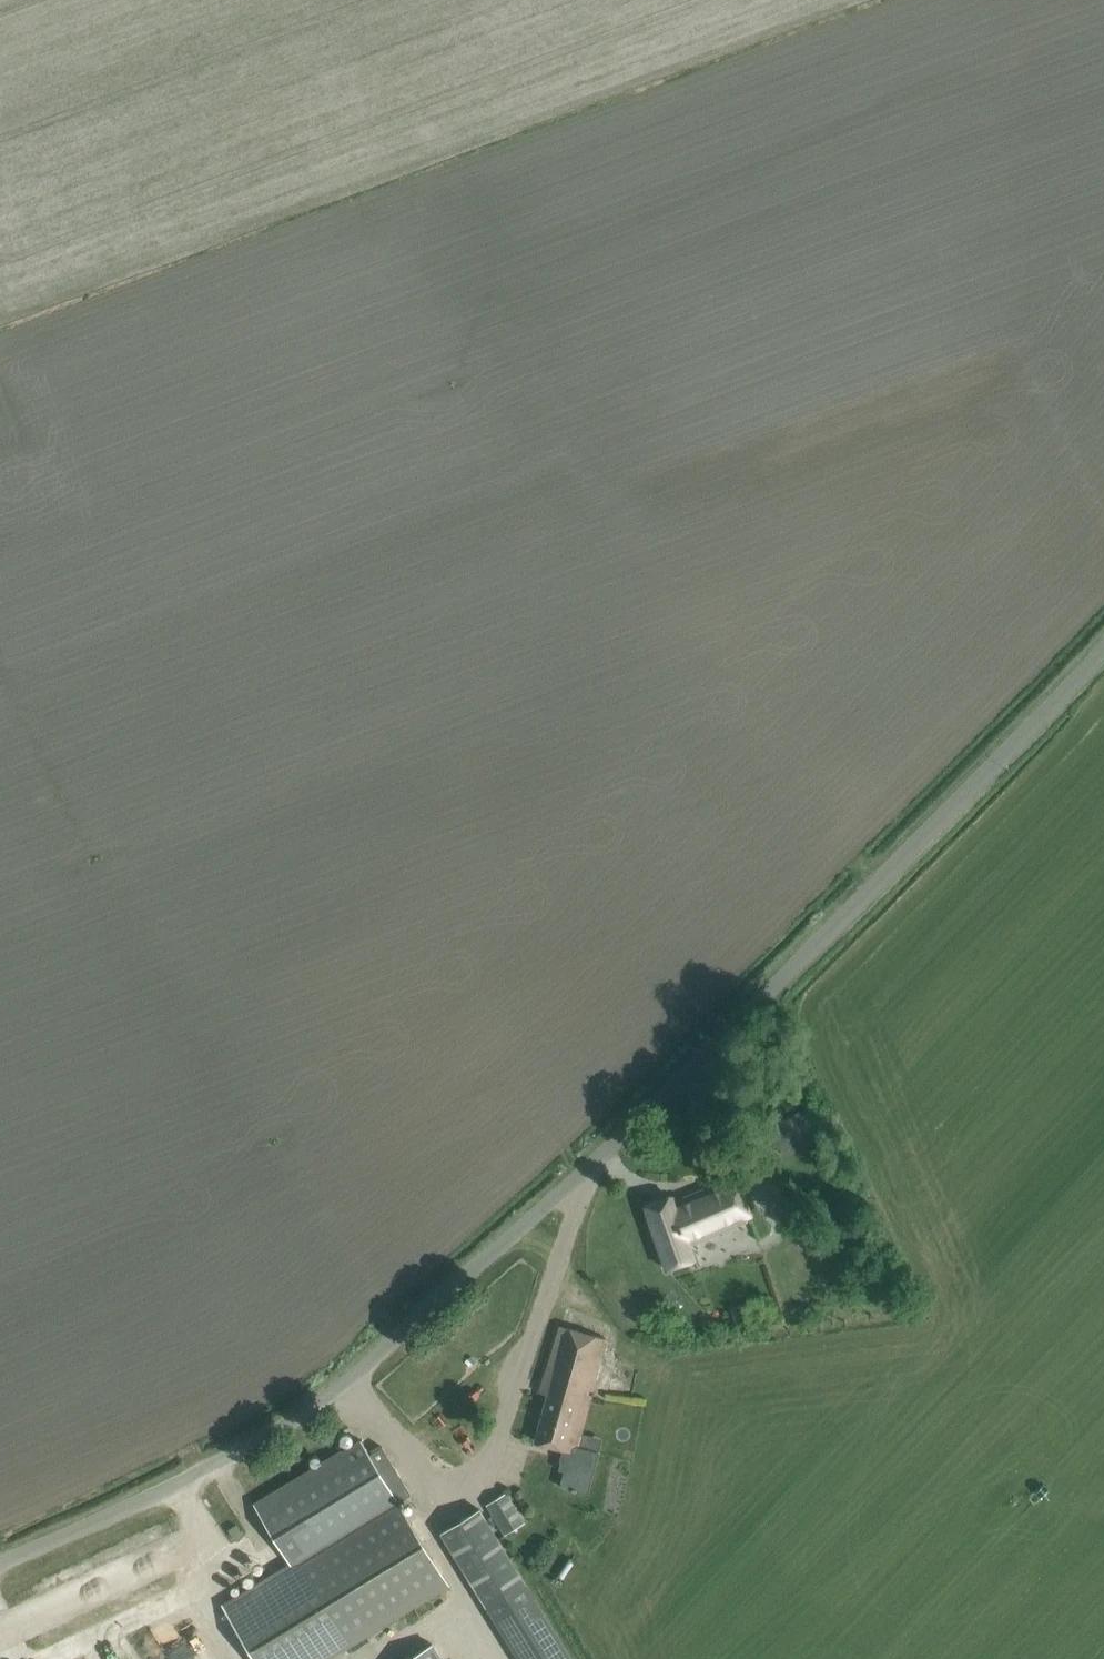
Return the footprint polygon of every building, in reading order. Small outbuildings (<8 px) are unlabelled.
[(778,1144),(785,1156),(819,1136),(803,1108),(753,1137),(762,1153),(778,1144)] [(752,1217),(734,1176),(673,1201),(671,1195),(645,1205),(666,1268),(694,1258),(689,1245),(752,1217)] [(606,1337),(560,1325),(540,1391),(549,1393),(536,1441),(563,1448),(560,1460),(566,1462),(560,1485),(572,1488),(572,1490),(576,1491),(576,1489),(588,1492),(599,1451),(578,1445),(606,1337)] [(449,1584),(399,1502),(412,1494),(383,1447),(370,1454),(362,1440),(255,1505),(290,1561),(221,1603),(256,1658),(328,1658),(449,1584)] [(485,1504),(504,1534),(525,1521),(506,1491),(485,1504)] [(480,1508),(440,1533),(517,1658),(573,1658),(480,1508)] [(429,1642),(401,1658),(439,1658),(429,1642)]
